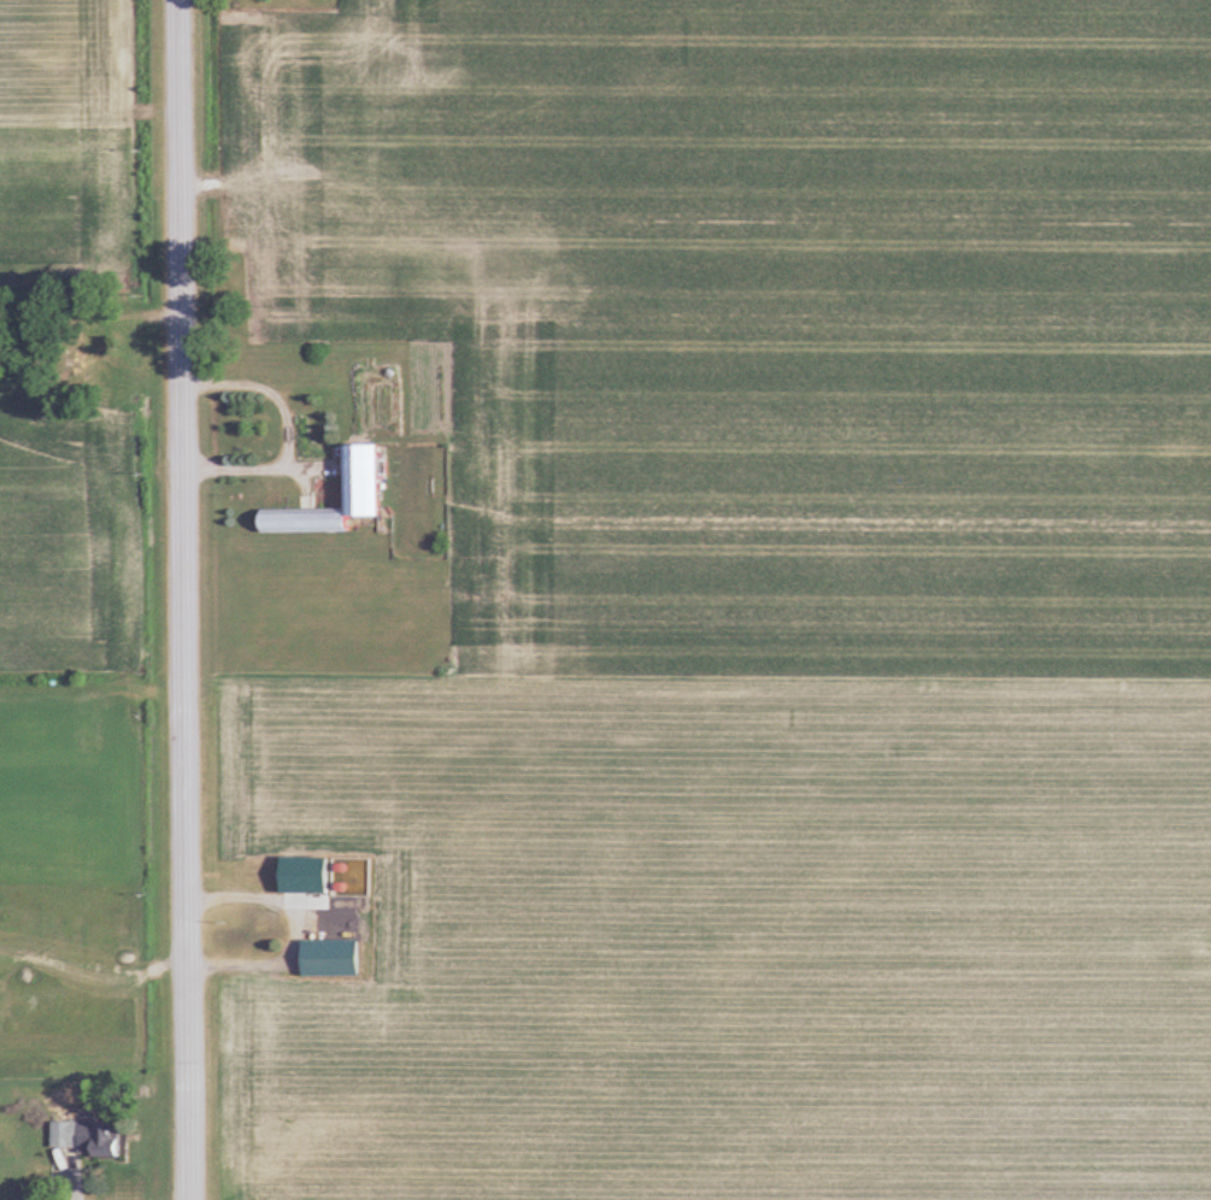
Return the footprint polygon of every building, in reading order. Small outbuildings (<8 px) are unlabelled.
[(352,535),(352,520),(384,520),(383,448),(349,448),(350,511),(265,512),(265,535),(352,535)] [(55,1122),(54,1153),(122,1155),(123,1123),(55,1122)]
